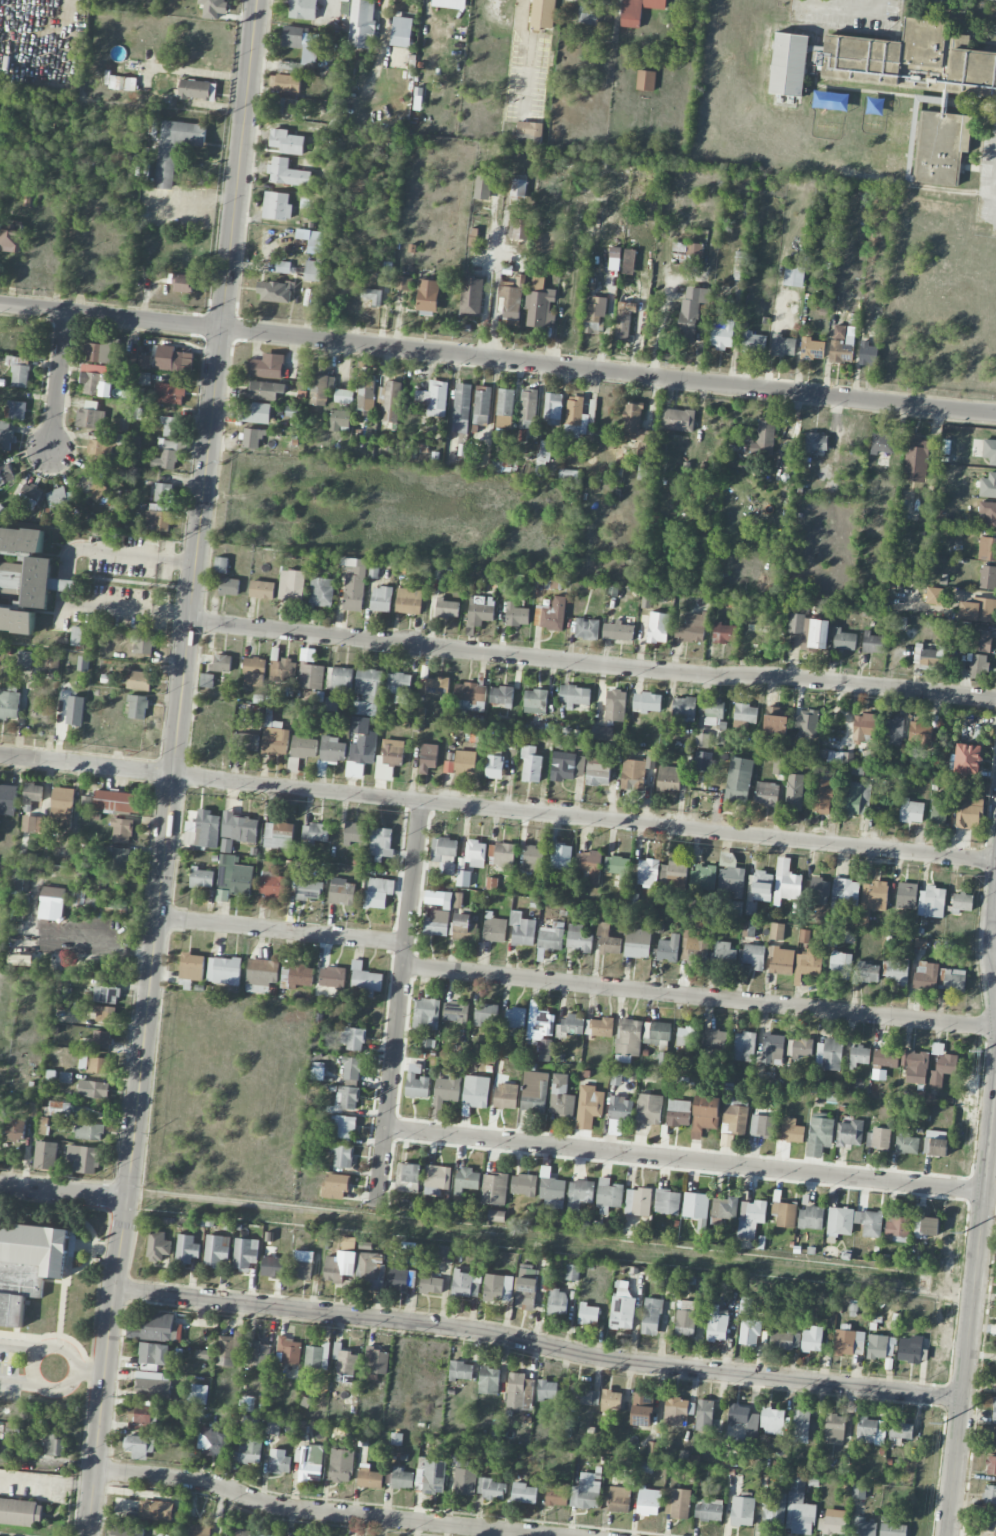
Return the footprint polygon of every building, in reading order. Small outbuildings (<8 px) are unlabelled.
[(218,19),(218,14),(226,14),(227,0),(198,0),(198,4),(203,5),(203,18),(218,19)] [(315,21),(318,0),(290,0),(288,17),(315,21)] [(372,49),(375,0),(351,0),(349,48),(372,49)] [(554,28),(555,0),(532,0),(531,27),(554,28)] [(621,27),(640,28),(641,8),(666,9),(666,0),(622,0),(621,27)] [(597,24),(598,4),(579,3),(578,23),(597,24)] [(410,48),(413,19),(394,17),(390,45),(410,48)] [(969,51),(970,35),(951,34),(952,22),(905,18),(903,41),(827,35),(826,47),(809,46),(808,61),(818,62),(817,70),(823,70),(822,78),(884,83),(885,76),(911,78),(912,66),(949,69),(948,84),(995,88),(995,53),(969,51)] [(309,28),(284,26),(281,47),(303,49),(302,63),(317,65),(320,35),(309,33),(309,28)] [(809,36),(775,33),(770,94),(804,97),(809,36)] [(278,72),(299,73),(300,63),(279,61),(278,72)] [(654,92),(656,72),(639,70),(636,89),(654,92)] [(270,75),(270,90),(300,91),(300,76),(270,75)] [(136,77),(107,76),(107,89),(136,90),(136,77)] [(179,99),(215,101),(216,82),(180,80),(179,99)] [(295,116),(297,99),(275,97),(273,113),(295,116)] [(973,116),(921,111),(913,182),(958,186),(962,151),(969,152),(973,116)] [(156,189),(173,190),(177,145),(204,146),(205,124),(160,121),(156,189)] [(542,143),(542,123),(517,122),(517,142),(542,143)] [(289,130),(271,128),(269,146),(280,148),(280,153),(303,155),(305,137),(288,135),(289,130)] [(289,157),(273,157),(272,164),(269,164),(269,184),(311,185),(311,171),(289,170),(289,157)] [(492,177),(477,175),(474,198),(489,200),(492,177)] [(527,180),(512,179),(510,195),(525,197),(527,180)] [(290,194),(266,191),(262,216),(290,221),(293,204),(288,204),(290,194)] [(508,238),(527,240),(530,220),(511,218),(508,238)] [(0,220),(0,252),(21,252),(22,221),(0,220)] [(323,254),(324,232),(297,230),(296,238),(308,239),(307,253),(323,254)] [(702,262),(703,244),(688,243),(687,261),(702,262)] [(609,258),(620,259),(621,248),(610,247),(609,258)] [(633,275),(636,250),(625,249),(622,273),(633,275)] [(743,253),(735,252),(734,280),(741,280),(743,253)] [(320,281),(321,261),(306,260),(305,281),(320,281)] [(290,274),(290,262),(277,261),(276,273),(290,274)] [(377,281),(391,281),(392,262),(377,261),(377,281)] [(805,268),(785,266),(783,285),(803,288),(805,268)] [(173,284),(173,292),(192,293),(193,275),(168,274),(168,283),(173,284)] [(410,291),(411,277),(396,276),(395,289),(410,291)] [(503,319),(521,320),(523,276),(517,276),(516,286),(499,286),(498,298),(504,298),(503,319)] [(526,325),(555,328),(556,313),(549,312),(550,302),(556,302),(557,290),(544,289),(545,278),(530,277),(526,325)] [(482,317),(483,278),(461,278),(460,316),(482,317)] [(416,312),(436,315),(440,282),(420,279),(416,312)] [(259,302),(292,303),(293,282),(259,281),(259,302)] [(699,304),(711,305),(712,289),(683,287),(679,340),(696,341),(699,304)] [(362,298),(372,299),(372,306),(382,306),(382,290),(362,289),(362,298)] [(606,319),(607,297),(586,296),(585,332),(604,332),(604,319),(606,319)] [(615,341),(629,341),(630,313),(636,313),(637,303),(617,302),(615,341)] [(711,348),(733,349),(734,320),(712,319),(711,348)] [(764,354),(766,336),(752,334),(752,331),(743,330),(741,351),(764,354)] [(772,355),(795,356),(796,339),(782,338),(782,334),(773,333),(772,355)] [(799,358),(824,359),(824,342),(812,341),(812,337),(799,336),(799,358)] [(102,345),(85,342),(83,360),(117,365),(120,339),(103,337),(102,345)] [(829,362),(852,363),(853,345),(843,345),(843,340),(830,340),(829,362)] [(859,365),(876,366),(877,347),(869,346),(869,341),(860,341),(859,365)] [(193,372),(193,353),(175,352),(175,346),(158,346),(157,371),(193,372)] [(283,378),(284,354),(263,353),(263,360),(250,359),(249,377),(283,378)] [(130,355),(130,368),(150,369),(150,356),(130,355)] [(28,387),(29,358),(13,357),(12,387),(28,387)] [(100,382),(101,368),(81,366),(80,384),(84,384),(83,394),(111,397),(112,383),(100,382)] [(335,376),(311,375),(310,405),(326,406),(327,389),(334,389),(335,376)] [(374,381),(358,380),(357,410),(374,410),(374,381)] [(428,392),(415,390),(413,406),(426,408),(426,415),(444,417),(448,382),(430,380),(428,392)] [(382,403),(381,421),(400,422),(401,382),(381,381),(380,403),(382,403)] [(285,383),(249,382),(249,400),(277,400),(277,393),(285,393),(285,383)] [(453,433),(469,433),(470,384),(454,383),(453,433)] [(154,403),(184,404),(185,385),(154,384),(154,403)] [(473,424),(489,425),(491,387),(475,386),(473,424)] [(497,415),(513,416),(514,390),(498,389),(497,415)] [(537,390),(520,389),(519,429),(535,429),(537,390)] [(353,404),(353,390),(334,390),(334,404),(353,404)] [(561,394),(544,393),(543,425),(561,426),(561,394)] [(582,419),(585,398),(569,396),(564,434),(580,436),(583,419),(582,419)] [(25,420),(26,402),(8,401),(7,408),(5,408),(4,419),(25,420)] [(643,405),(627,402),(621,438),(639,441),(637,455),(652,457),(655,432),(640,430),(643,405)] [(270,404),(244,403),(243,422),(270,423),(270,404)] [(106,412),(78,408),(75,426),(103,431),(106,412)] [(694,431),(694,410),(663,409),(662,430),(694,431)] [(350,411),(331,410),(330,431),(350,432),(350,411)] [(177,437),(178,417),(163,417),(162,436),(177,437)] [(0,421),(0,451),(10,450),(10,443),(13,443),(12,421),(0,421)] [(774,454),(775,421),(759,421),(758,443),(751,443),(751,453),(774,454)] [(259,439),(266,439),(266,430),(244,429),(243,448),(259,448),(259,439)] [(903,481),(926,483),(930,441),(921,440),(921,433),(908,432),(903,481)] [(828,434),(801,433),(801,451),(827,452),(828,434)] [(895,436),(873,434),(871,452),(893,454),(895,436)] [(989,459),(989,465),(995,466),(995,440),(984,439),(981,458),(989,459)] [(88,463),(108,463),(108,441),(89,441),(88,463)] [(549,442),(539,441),(535,476),(546,477),(549,442)] [(179,444),(162,442),(160,458),(152,457),(150,467),(176,470),(179,444)] [(15,482),(10,464),(0,467),(0,486),(15,482)] [(979,497),(995,498),(995,473),(989,472),(988,479),(980,478),(979,497)] [(97,502),(107,487),(86,473),(76,487),(97,502)] [(14,504),(34,511),(42,490),(22,482),(14,504)] [(172,484),(155,483),(155,501),(171,502),(172,484)] [(65,511),(62,502),(69,500),(64,487),(46,493),(52,515),(65,511)] [(979,502),(979,514),(984,514),(984,528),(995,528),(995,503),(979,502)] [(169,531),(169,512),(147,511),(147,531),(169,531)] [(0,526),(0,549),(42,553),(44,530),(0,526)] [(980,537),(978,560),(995,561),(995,538),(980,537)] [(22,588),(20,607),(26,608),(30,553),(21,553),(21,561),(25,561),(25,564),(0,562),(0,587),(22,588)] [(53,559),(30,557),(26,607),(48,609),(50,590),(72,592),(73,581),(51,579),(53,559)] [(227,573),(227,558),(215,557),(214,573),(227,573)] [(343,611),(363,612),(365,559),(341,558),(340,565),(345,566),(343,611)] [(982,566),(980,589),(995,590),(995,567),(982,566)] [(280,570),(279,601),(303,602),(304,571),(280,570)] [(238,596),(239,579),(220,578),(219,595),(238,596)] [(333,606),(334,579),(310,578),(309,606),(333,606)] [(562,590),(562,580),(544,579),(543,589),(562,590)] [(273,600),(275,583),(251,580),(249,597),(273,600)] [(371,611),(390,612),(392,588),(372,587),(371,611)] [(943,589),(927,587),(926,604),(942,605),(943,589)] [(421,614),(422,590),(397,589),(396,613),(421,614)] [(493,622),(495,598),(486,597),(470,596),(468,626),(482,627),(482,621),(493,622)] [(563,631),(566,597),(554,596),(553,607),(536,605),(534,628),(563,631)] [(995,599),(980,598),(980,603),(960,602),(959,620),(994,622),(995,599)] [(458,619),(460,601),(437,599),(435,616),(458,619)] [(506,625),(528,626),(529,608),(515,608),(515,602),(507,601),(506,625)] [(35,610),(0,607),(0,630),(33,633),(35,610)] [(668,643),(669,614),(649,613),(648,642),(668,643)] [(686,627),(676,626),(675,640),(704,642),(705,614),(687,613),(686,627)] [(788,633),(802,634),(801,647),(828,649),(830,621),(805,619),(805,614),(789,613),(788,633)] [(891,628),(905,630),(907,618),(893,616),(891,628)] [(599,640),(599,620),(576,619),(575,639),(599,640)] [(604,623),(603,639),(633,641),(634,625),(618,625),(618,624),(604,623)] [(768,630),(756,630),(756,624),(746,623),(745,646),(767,647),(768,630)] [(737,624),(713,624),(713,643),(736,643),(737,624)] [(80,646),(83,627),(73,626),(70,645),(80,646)] [(992,631),(975,629),(972,650),(989,653),(992,631)] [(856,632),(834,631),(833,650),(855,651),(856,632)] [(154,655),(155,635),(131,634),(131,642),(134,642),(134,653),(154,655)] [(863,653),(884,653),(885,635),(863,634),(863,653)] [(919,669),(942,670),(943,649),(920,648),(920,644),(916,643),(915,653),(920,653),(919,669)] [(315,649),(301,648),(299,688),(322,689),(323,666),(314,665),(315,649)] [(31,652),(17,651),(17,669),(31,670),(31,652)] [(44,669),(59,671),(61,654),(45,653),(44,669)] [(207,655),(207,671),(231,672),(231,656),(207,655)] [(969,678),(987,679),(989,657),(971,656),(969,678)] [(266,659),(245,657),(243,670),(265,673),(266,659)] [(297,661),(271,659),(270,679),(296,680),(297,661)] [(350,693),(354,670),(334,666),(330,689),(350,693)] [(382,671),(357,668),(355,694),(363,694),(362,701),(355,701),(353,714),(378,716),(382,671)] [(150,691),(152,673),(130,671),(128,689),(150,691)] [(264,687),(265,673),(245,672),(244,686),(264,687)] [(396,695),(396,704),(410,705),(412,674),(388,673),(387,694),(396,695)] [(214,688),(215,675),(201,674),(200,687),(214,688)] [(448,701),(449,678),(426,677),(426,693),(441,694),(441,700),(448,701)] [(456,683),(455,699),(463,699),(462,710),(485,710),(486,684),(456,683)] [(18,719),(19,687),(0,686),(0,718),(18,719)] [(490,686),(490,705),(513,706),(513,687),(490,686)] [(560,704),(590,705),(590,687),(561,686),(560,704)] [(524,713),(547,714),(547,690),(525,689),(524,713)] [(607,690),(605,721),(624,722),(626,691),(607,690)] [(661,712),(661,694),(634,693),(634,712),(661,712)] [(127,718),(146,720),(148,696),(129,695),(127,718)] [(82,726),(84,697),(68,696),(67,725),(82,726)] [(696,697),(673,696),(672,720),(695,721),(696,697)] [(325,711),(337,711),(338,698),(325,698),(325,711)] [(758,706),(735,704),(734,721),(757,723),(758,706)] [(788,716),(779,716),(779,708),(766,707),(765,732),(787,733),(788,716)] [(819,713),(795,710),(792,728),(799,729),(798,736),(816,738),(819,713)] [(853,741),(876,742),(877,715),(854,714),(853,741)] [(378,732),(369,731),(371,718),(353,716),(351,733),(359,734),(358,744),(351,743),(349,762),(374,765),(378,732)] [(905,719),(889,716),(885,735),(890,736),(889,744),(900,746),(905,719)] [(909,739),(931,739),(931,721),(910,721),(909,739)] [(261,754),(287,756),(290,729),(264,727),(261,754)] [(597,740),(612,740),(612,728),(593,727),(593,735),(597,735),(597,740)] [(232,750),(258,752),(259,734),(234,733),(232,750)] [(710,734),(696,733),(694,747),(708,749),(710,734)] [(347,744),(338,743),(339,737),(321,736),(317,776),(326,777),(328,762),(345,764),(347,744)] [(318,739),(291,737),(288,773),(298,774),(299,757),(316,759),(318,739)] [(381,764),(402,766),(405,741),(384,739),(381,764)] [(437,773),(438,745),(421,744),(420,772),(437,773)] [(980,774),(981,745),(956,744),(955,773),(980,774)] [(542,756),(536,756),(536,746),(523,746),(522,782),(541,782),(542,756)] [(454,772),(475,774),(476,756),(465,755),(465,751),(456,751),(454,772)] [(852,763),(853,753),(822,751),(822,761),(852,763)] [(583,777),(585,755),(553,752),(550,779),(573,781),(574,775),(583,777)] [(503,779),(504,756),(487,756),(486,778),(503,779)] [(725,802),(748,805),(754,760),(731,757),(725,802)] [(611,760),(588,758),(586,783),(608,786),(611,760)] [(786,758),(773,758),(772,774),(785,775),(786,758)] [(644,789),(645,761),(623,760),(622,788),(644,789)] [(346,777),(362,778),(363,763),(347,762),(346,777)] [(454,762),(444,762),(444,773),(454,773),(454,762)] [(657,790),(681,791),(681,767),(658,766),(657,790)] [(803,811),(803,774),(787,774),(786,811),(803,811)] [(813,813),(831,814),(833,780),(815,779),(813,813)] [(755,805),(778,806),(779,783),(756,782),(755,805)] [(32,802),(42,802),(43,784),(24,783),(24,805),(32,805),(32,802)] [(846,814),(869,814),(870,783),(847,783),(846,814)] [(18,787),(0,784),(0,815),(14,817),(18,787)] [(74,789),(53,788),(51,823),(62,823),(62,829),(72,829),(74,789)] [(93,808),(139,814),(141,795),(96,790),(93,808)] [(946,825),(950,796),(933,793),(929,823),(946,825)] [(984,795),(958,794),(957,828),(983,829),(984,795)] [(92,797),(82,796),(81,808),(91,809),(92,797)] [(922,823),(924,802),(901,800),(899,821),(922,823)] [(217,848),(221,816),(211,815),(211,811),(198,809),(196,823),(186,822),(185,829),(196,831),(194,845),(217,848)] [(257,841),(258,818),(234,817),(234,811),(223,811),(222,840),(257,841)] [(47,818),(23,815),(21,831),(45,834),(47,818)] [(132,843),(133,819),(112,818),(111,842),(132,843)] [(265,848),(293,848),(293,823),(265,823),(265,848)] [(302,824),(302,841),(330,841),(330,824),(302,824)] [(364,844),(364,824),(344,824),(344,843),(364,844)] [(368,855),(375,856),(374,862),(381,863),(382,856),(390,857),(394,831),(372,827),(368,855)] [(232,839),(221,838),(221,852),(232,853),(232,839)] [(439,874),(454,875),(456,839),(432,838),(431,861),(440,862),(439,874)] [(515,845),(489,843),(489,857),(494,857),(493,867),(514,868),(515,845)] [(543,847),(524,846),(523,871),(542,872),(543,847)] [(109,871),(128,872),(129,848),(110,848),(109,871)] [(549,866),(572,867),(572,851),(549,850),(549,866)] [(600,885),(601,852),(576,851),(576,870),(588,870),(588,884),(600,885)] [(742,897),(745,869),(735,868),(736,854),(721,852),(719,867),(720,867),(717,895),(742,897)] [(216,901),(229,902),(229,894),(250,896),(253,867),(234,865),(235,856),(220,854),(216,901)] [(619,887),(627,888),(630,858),(606,856),(604,872),(620,874),(619,887)] [(802,875),(790,874),(790,858),(776,857),(774,906),(780,906),(781,899),(801,900),(802,875)] [(659,860),(638,859),(637,885),(658,885),(659,860)] [(685,863),(670,862),(669,893),(684,894),(685,863)] [(696,871),(691,871),(690,889),(715,890),(716,866),(696,865),(696,871)] [(213,888),(214,869),(191,869),(190,887),(213,888)] [(470,871),(457,870),(456,886),(470,887),(470,871)] [(752,901),(771,902),(773,873),(749,872),(748,886),(753,887),(752,901)] [(259,895),(284,897),(286,875),(261,873),(259,895)] [(306,881),(306,878),(298,877),(295,898),(320,901),(323,883),(306,881)] [(395,881),(368,877),(364,907),(385,910),(387,894),(393,895),(395,881)] [(348,878),(330,878),(329,904),(354,905),(355,884),(348,883),(348,878)] [(829,879),(811,878),(810,904),(828,905),(829,879)] [(857,906),(860,882),(835,878),(830,909),(841,910),(842,904),(857,906)] [(886,911),(888,882),(872,881),(872,884),(862,884),(860,926),(868,926),(869,910),(886,911)] [(916,909),(917,884),(898,883),(897,909),(916,909)] [(66,888),(42,886),(40,907),(64,909),(66,888)] [(945,887),(921,887),(920,916),(944,917),(945,887)] [(73,904),(95,905),(95,898),(85,898),(86,890),(74,890),(73,904)] [(973,894),(954,893),(953,912),(972,913),(973,894)] [(127,909),(128,901),(105,900),(104,908),(127,909)] [(126,917),(127,910),(105,909),(105,916),(126,917)] [(423,935),(447,937),(450,912),(431,910),(430,918),(425,917),(423,935)] [(522,911),(512,911),(510,945),(534,946),(535,920),(521,919),(522,911)] [(476,941),(477,924),(470,923),(471,914),(455,914),(454,940),(476,941)] [(506,942),(506,919),(484,918),(483,942),(506,942)] [(755,938),(755,921),(743,921),(742,937),(755,938)] [(620,955),(621,938),(608,937),(609,923),(598,922),(597,935),(601,935),(599,953),(620,955)] [(770,940),(783,940),(784,924),(770,923),(770,940)] [(592,952),(593,934),(581,934),(582,924),(568,924),(567,951),(592,952)] [(564,931),(540,926),(537,947),(561,951),(564,931)] [(651,929),(626,928),(625,957),(650,958),(651,929)] [(799,943),(808,943),(809,930),(800,929),(799,943)] [(682,958),(707,960),(708,939),(699,939),(700,931),(684,930),(682,958)] [(670,941),(659,940),(656,960),(677,963),(681,934),(671,933),(670,941)] [(731,942),(715,941),(714,963),(742,965),(742,954),(738,954),(738,951),(730,951),(731,942)] [(753,965),(752,970),(762,971),(766,947),(745,943),(742,963),(753,965)] [(771,974),(793,975),(794,948),(772,948),(771,974)] [(796,954),(796,976),(822,976),(823,949),(807,949),(806,954),(796,954)] [(851,979),(852,953),(832,952),(830,979),(851,979)] [(179,979),(202,981),(205,955),(182,953),(179,979)] [(238,986),(242,960),(209,956),(206,982),(238,986)] [(897,986),(908,986),(909,958),(888,958),(887,979),(897,979),(897,986)] [(278,983),(278,960),(247,959),(246,993),(270,994),(270,983),(278,983)] [(382,992),(383,973),(362,971),(363,961),(354,960),(351,996),(374,998),(375,991),(382,992)] [(279,987),(297,989),(298,985),(313,987),(315,969),(307,968),(307,964),(294,962),(293,967),(282,966),(279,987)] [(938,963),(915,962),(914,989),(937,990),(938,963)] [(858,982),(878,982),(879,964),(859,963),(858,982)] [(344,989),(347,970),(322,966),(319,986),(344,989)] [(939,990),(965,991),(966,970),(940,969),(939,990)] [(119,1003),(119,987),(94,986),(93,1002),(119,1003)] [(438,1029),(439,999),(414,999),(413,1028),(438,1029)] [(468,1022),(468,1002),(444,1001),(443,1021),(468,1022)] [(498,1025),(498,1005),(476,1004),(475,1024),(498,1025)] [(96,1022),(116,1023),(117,1007),(97,1006),(96,1022)] [(525,1028),(525,1009),(505,1008),(504,1028),(525,1028)] [(527,1039),(540,1040),(539,1053),(553,1053),(554,1038),(553,1038),(555,1012),(529,1010),(527,1039)] [(585,1016),(568,1016),(567,1022),(557,1022),(557,1034),(584,1035),(585,1016)] [(592,1019),(590,1035),(612,1038),(614,1018),(603,1017),(603,1020),(592,1019)] [(616,1055),(640,1056),(642,1020),(618,1019),(616,1055)] [(660,1040),(671,1041),(671,1023),(644,1022),(643,1044),(659,1045),(660,1040)] [(363,1052),(366,1030),(347,1027),(344,1049),(363,1052)] [(686,1046),(686,1054),(696,1054),(697,1028),(677,1027),(677,1046),(686,1046)] [(726,1050),(728,1031),(703,1028),(701,1047),(726,1050)] [(112,1031),(93,1031),(93,1048),(111,1049),(112,1031)] [(735,1032),(734,1061),(755,1062),(756,1033),(735,1032)] [(762,1064),(782,1064),(784,1035),(764,1034),(762,1064)] [(813,1040),(793,1039),(792,1058),(799,1058),(799,1056),(812,1056),(813,1040)] [(818,1039),(815,1069),(840,1071),(843,1042),(818,1039)] [(850,1065),(869,1065),(870,1047),(850,1046),(850,1065)] [(874,1049),(873,1066),(899,1067),(899,1050),(874,1049)] [(930,1053),(903,1049),(901,1065),(908,1066),(905,1082),(925,1085),(930,1053)] [(929,1087),(942,1088),(943,1074),(957,1075),(958,1055),(937,1054),(937,1071),(930,1071),(929,1087)] [(80,1072),(110,1073),(111,1058),(81,1056),(80,1072)] [(359,1085),(362,1059),(345,1057),(342,1083),(359,1085)] [(311,1079),(323,1080),(324,1064),(311,1063),(311,1079)] [(405,1096),(428,1099),(430,1079),(418,1077),(420,1064),(409,1063),(405,1096)] [(885,1080),(886,1070),(872,1070),(872,1079),(885,1080)] [(549,1074),(525,1071),(520,1110),(544,1114),(549,1074)] [(567,1095),(568,1074),(552,1074),(550,1115),(574,1116),(575,1095),(567,1095)] [(459,1102),(460,1076),(448,1076),(448,1079),(435,1078),(435,1101),(459,1102)] [(488,1108),(489,1077),(464,1076),(463,1107),(488,1108)] [(109,1084),(80,1079),(78,1095),(107,1099),(109,1084)] [(518,1085),(496,1084),(495,1108),(517,1109),(518,1085)] [(577,1129),(592,1130),(593,1117),(602,1117),(604,1092),(596,1091),(596,1086),(580,1085),(577,1129)] [(338,1108),(357,1110),(358,1087),(339,1086),(338,1108)] [(662,1095),(637,1094),(635,1123),(661,1125),(662,1095)] [(692,1139),(701,1140),(702,1128),(718,1129),(720,1097),(694,1096),(692,1139)] [(633,1098),(610,1097),(609,1120),(632,1122),(633,1098)] [(688,1128),(691,1102),(669,1099),(666,1125),(688,1128)] [(38,1103),(30,1103),(29,1116),(37,1117),(38,1103)] [(49,1116),(82,1117),(82,1104),(49,1103),(49,1116)] [(727,1132),(745,1135),(749,1107),(725,1104),(722,1123),(728,1124),(727,1132)] [(808,1156),(822,1157),(823,1147),(832,1147),(834,1119),(826,1119),(827,1114),(811,1113),(808,1156)] [(334,1137),(354,1139),(356,1117),(337,1115),(334,1137)] [(775,1116),(751,1115),(750,1136),(774,1137),(775,1116)] [(5,1140),(24,1141),(25,1118),(6,1117),(5,1140)] [(780,1140),(803,1143),(804,1127),(795,1126),(796,1119),(783,1117),(780,1140)] [(837,1123),(836,1145),(862,1147),(863,1120),(850,1119),(850,1123),(837,1123)] [(75,1139),(103,1140),(104,1124),(76,1123),(75,1139)] [(866,1147),(890,1148),(890,1130),(867,1129),(866,1147)] [(919,1138),(910,1138),(910,1132),(897,1131),(895,1153),(918,1154),(919,1138)] [(948,1139),(924,1138),(924,1155),(947,1156),(948,1139)] [(57,1142),(34,1142),(34,1169),(57,1170),(57,1142)] [(73,1172),(98,1174),(99,1147),(67,1145),(66,1160),(74,1161),(73,1172)] [(351,1169),(353,1146),(335,1145),(333,1167),(351,1169)] [(420,1191),(421,1165),(398,1163),(398,1174),(404,1174),(403,1190),(420,1191)] [(451,1166),(426,1166),(425,1188),(450,1189),(451,1166)] [(539,1200),(545,1200),(544,1208),(564,1209),(566,1180),(550,1179),(551,1166),(542,1166),(539,1200)] [(480,1189),(480,1170),(456,1169),(455,1194),(462,1194),(463,1189),(480,1189)] [(350,1175),(327,1174),(327,1183),(322,1182),(322,1198),(344,1199),(344,1192),(349,1192),(350,1175)] [(481,1203),(506,1205),(508,1175),(483,1174),(481,1203)] [(536,1196),(537,1176),(512,1174),(511,1195),(536,1196)] [(596,1205),(621,1208),(624,1186),(610,1184),(610,1178),(600,1177),(596,1205)] [(593,1203),(594,1181),(569,1181),(569,1210),(580,1210),(580,1203),(593,1203)] [(652,1190),(627,1188),(625,1215),(650,1216),(652,1190)] [(681,1192),(657,1189),(654,1213),(679,1216),(681,1192)] [(708,1218),(709,1194),(684,1193),(683,1217),(708,1218)] [(728,1200),(713,1199),(712,1218),(736,1220),(737,1197),(728,1196),(728,1200)] [(766,1201),(755,1200),(755,1203),(740,1202),(738,1238),(755,1239),(756,1223),(765,1224),(766,1201)] [(771,1214),(778,1215),(776,1226),(794,1229),(797,1205),(773,1201),(771,1214)] [(799,1207),(798,1229),(823,1229),(824,1208),(799,1207)] [(853,1235),(854,1209),(828,1208),(827,1243),(836,1244),(836,1235),(853,1235)] [(487,1221),(505,1223),(506,1212),(488,1210),(487,1221)] [(854,1224),(863,1225),(862,1236),(880,1239),(883,1213),(856,1210),(854,1224)] [(908,1242),(909,1217),(886,1216),(885,1241),(908,1242)] [(915,1218),(915,1235),(939,1235),(939,1218),(915,1218)] [(27,1286),(26,1297),(42,1298),(44,1276),(66,1279),(71,1229),(0,1222),(0,1284),(27,1286)] [(164,1240),(165,1233),(150,1231),(146,1261),(162,1263),(163,1254),(170,1255),(171,1241),(164,1240)] [(200,1244),(194,1244),(194,1235),(177,1235),(176,1263),(192,1264),(192,1258),(199,1258),(200,1244)] [(225,1269),(229,1238),(206,1235),(203,1266),(225,1269)] [(258,1264),(259,1240),(234,1239),(233,1270),(249,1270),(250,1264),(258,1264)] [(436,1260),(451,1261),(452,1247),(438,1245),(436,1260)] [(292,1277),(312,1278),(313,1251),(293,1250),(292,1277)] [(326,1256),(323,1282),(343,1284),(344,1275),(354,1276),(357,1253),(338,1251),(337,1257),(326,1256)] [(384,1290),(385,1253),(358,1253),(358,1276),(361,1276),(361,1289),(384,1290)] [(284,1258),(262,1257),(262,1277),(283,1278),(284,1258)] [(388,1289),(411,1291),(413,1270),(404,1269),(405,1266),(391,1264),(388,1289)] [(579,1265),(566,1265),(566,1280),(579,1280),(579,1265)] [(534,1311),(539,1268),(520,1266),(514,1308),(534,1311)] [(442,1295),(444,1279),(432,1278),(433,1272),(422,1271),(419,1292),(442,1295)] [(477,1297),(479,1283),(472,1282),(473,1272),(454,1271),(452,1295),(477,1297)] [(484,1301),(512,1302),(513,1276),(485,1275),(484,1301)] [(632,1330),(636,1298),(627,1297),(629,1282),(615,1280),(610,1328),(632,1330)] [(547,1314),(566,1316),(569,1291),(550,1289),(547,1314)] [(23,1327),(26,1294),(0,1292),(0,1325),(23,1327)] [(751,1313),(753,1299),(741,1297),(739,1312),(751,1313)] [(658,1336),(661,1299),(645,1298),(641,1334),(658,1336)] [(598,1325),(599,1306),(580,1305),(578,1323),(598,1325)] [(728,1311),(720,1310),(720,1305),(709,1305),(707,1340),(727,1341),(728,1311)] [(676,1336),(695,1337),(696,1311),(676,1310),(676,1336)] [(181,1340),(182,1325),(173,1325),(174,1314),(144,1312),(142,1338),(181,1340)] [(760,1345),(761,1319),(740,1317),(738,1344),(760,1345)] [(822,1328),(802,1328),(802,1352),(822,1352),(822,1328)] [(802,1330),(788,1329),(787,1334),(772,1332),(770,1346),(800,1350),(802,1330)] [(863,1357),(866,1333),(836,1329),(833,1353),(863,1357)] [(241,1331),(234,1331),(234,1337),(218,1336),(217,1366),(240,1367),(241,1331)] [(895,1336),(868,1336),(867,1358),(894,1359),(895,1336)] [(899,1339),(898,1362),(921,1363),(922,1336),(911,1336),(910,1339),(899,1339)] [(302,1340),(278,1338),(277,1352),(283,1353),(282,1363),(299,1365),(302,1340)] [(246,1357),(246,1364),(269,1367),(271,1344),(252,1342),(250,1357),(246,1357)] [(342,1343),(334,1342),(333,1360),(337,1360),(336,1375),(356,1376),(357,1353),(341,1352),(342,1343)] [(159,1343),(139,1343),(138,1368),(158,1369),(159,1343)] [(327,1369),(327,1358),(323,1358),(324,1347),(306,1346),(305,1369),(327,1369)] [(377,1380),(378,1373),(386,1374),(389,1351),(366,1348),(362,1378),(377,1380)] [(473,1363),(450,1361),(449,1379),(472,1380),(473,1363)] [(500,1368),(480,1367),(480,1394),(500,1394),(500,1368)] [(171,1381),(162,1381),(163,1373),(136,1371),(135,1398),(170,1400),(171,1381)] [(525,1379),(525,1374),(510,1372),(506,1408),(531,1411),(534,1380),(525,1379)] [(557,1381),(538,1381),(538,1400),(557,1400),(557,1381)] [(189,1403),(206,1405),(209,1386),(192,1383),(189,1403)] [(570,1405),(598,1406),(599,1389),(571,1388),(570,1405)] [(621,1391),(602,1391),(602,1410),(621,1411),(621,1391)] [(653,1394),(633,1393),(632,1426),(652,1426),(653,1394)] [(255,1398),(241,1395),(239,1410),(253,1412),(255,1398)] [(664,1425),(686,1426),(687,1412),(693,1412),(694,1400),(666,1398),(664,1425)] [(715,1402),(699,1399),(694,1429),(709,1432),(715,1402)] [(750,1406),(730,1404),(728,1422),(746,1424),(745,1429),(757,1431),(759,1415),(749,1413),(750,1406)] [(151,1430),(152,1406),(130,1405),(129,1429),(151,1430)] [(784,1435),(785,1410),(762,1409),(761,1434),(784,1435)] [(808,1443),(810,1411),(793,1410),(792,1443),(808,1443)] [(845,1415),(826,1414),(824,1439),(844,1440),(845,1415)] [(243,1424),(254,1425),(255,1417),(244,1415),(243,1424)] [(886,1420),(858,1419),(857,1443),(885,1444),(886,1420)] [(265,1434),(279,1435),(280,1422),(267,1421),(265,1434)] [(913,1423),(890,1422),(889,1444),(901,1445),(901,1439),(912,1440),(913,1423)] [(4,1433),(12,1434),(14,1425),(6,1424),(4,1433)] [(228,1455),(229,1433),(213,1432),(213,1428),(199,1427),(198,1449),(204,1449),(204,1455),(228,1455)] [(989,1427),(987,1449),(995,1450),(995,1428),(989,1427)] [(63,1456),(64,1440),(57,1440),(57,1434),(42,1433),(41,1455),(63,1456)] [(147,1452),(154,1453),(155,1437),(125,1435),(124,1451),(132,1451),(132,1459),(147,1460),(147,1452)] [(261,1464),(262,1438),(240,1438),(238,1463),(261,1464)] [(656,1442),(648,1442),(648,1457),(656,1457),(656,1442)] [(322,1481),(323,1447),(295,1446),(295,1459),(300,1459),(299,1481),(322,1481)] [(288,1474),(290,1450),(270,1449),(268,1473),(288,1474)] [(352,1482),(353,1449),(330,1449),(329,1481),(352,1482)] [(988,1456),(986,1473),(995,1475),(995,1457),(988,1456)] [(444,1493),(445,1461),(417,1460),(416,1492),(444,1493)] [(468,1462),(456,1461),(454,1494),(475,1495),(476,1471),(468,1471),(468,1462)] [(636,1471),(652,1473),(654,1463),(638,1461),(636,1471)] [(412,1490),(415,1473),(402,1471),(402,1468),(394,1467),(391,1487),(412,1490)] [(383,1472),(359,1469),(356,1486),(381,1489),(383,1472)] [(571,1486),(570,1508),(599,1508),(600,1481),(594,1481),(595,1473),(580,1473),(579,1486),(571,1486)] [(492,1478),(478,1477),(477,1497),(505,1499),(506,1483),(492,1482),(492,1478)] [(805,1478),(791,1477),(786,1532),(813,1534),(816,1505),(803,1504),(805,1478)] [(546,1505),(568,1507),(569,1483),(547,1482),(546,1505)] [(536,1503),(537,1488),(527,1487),(527,1483),(513,1483),(512,1502),(536,1503)] [(852,1499),(866,1499),(866,1483),(852,1483),(852,1499)] [(987,1511),(995,1512),(995,1486),(986,1484),(982,1503),(988,1504),(987,1511)] [(630,1487),(609,1487),(608,1512),(629,1513),(630,1487)] [(690,1489),(667,1488),(666,1517),(689,1518),(690,1489)] [(639,1514),(660,1516),(661,1491),(640,1490),(639,1514)] [(730,1525),(753,1526),(754,1493),(741,1493),(740,1496),(732,1496),(730,1525)] [(785,1494),(778,1493),(777,1499),(764,1498),(763,1525),(784,1526),(785,1494)] [(43,1501),(0,1498),(0,1523),(41,1526),(43,1501)] [(141,1499),(138,1518),(171,1522),(174,1503),(141,1499)] [(695,1502),(695,1520),(722,1521),(722,1503),(695,1502)] [(845,1534),(847,1511),(826,1510),(825,1518),(818,1518),(817,1532),(845,1534)] [(979,1516),(978,1535),(983,1535),(983,1532),(995,1533),(995,1516),(979,1516)] [(877,1522),(863,1522),(864,1517),(855,1517),(854,1535),(876,1535),(877,1522)] [(185,1523),(184,1535),(209,1535),(210,1525),(185,1523)] [(880,1524),(880,1535),(907,1535),(907,1525),(880,1524)] [(144,1527),(112,1526),(111,1535),(143,1535),(144,1527)]
